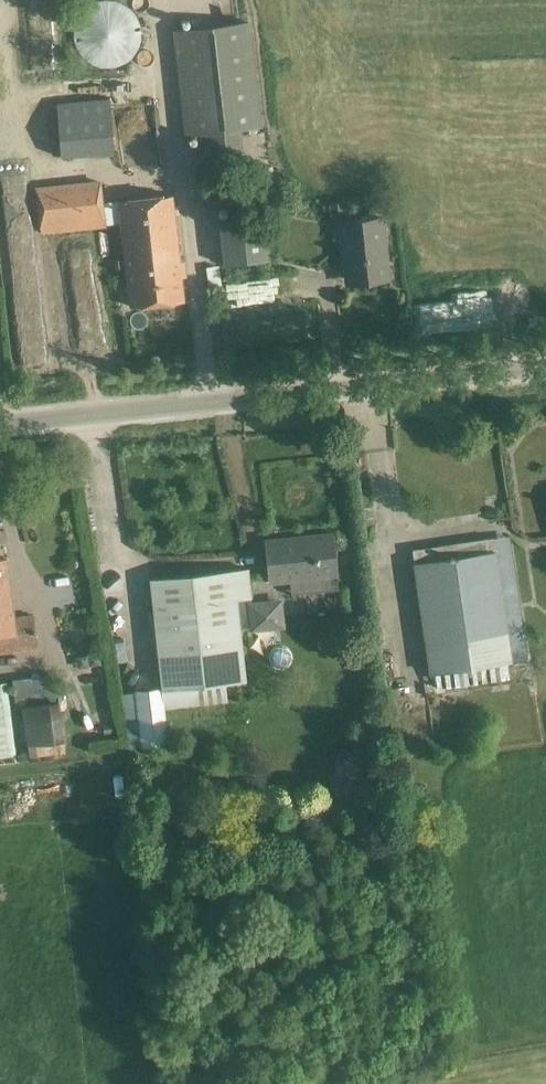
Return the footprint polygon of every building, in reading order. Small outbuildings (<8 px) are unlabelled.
[(90,63),(94,65),(96,65),(101,67),(107,67),(113,67),(119,65),(124,63),(129,59),(133,55),(136,51),(139,45),(140,40),(141,34),(140,28),(139,22),(136,17),(133,12),(129,8),(124,5),(119,2),(116,1),(113,1),(107,0),(101,1),(96,2),(90,5),(86,8),(81,12),(78,17),(76,22),(74,28),(74,34),(74,40),(76,45),(78,51),(81,55),(86,59),(90,63)] [(249,21),(172,30),(184,134),(205,132),(208,155),(244,150),(242,128),(261,126),(249,21)] [(108,97),(56,102),(61,156),(113,151),(108,97)] [(171,195),(118,201),(104,202),(101,179),(35,187),(40,234),(107,226),(106,222),(120,220),(130,306),(183,300),(171,195)] [(216,206),(243,204),(241,181),(213,184),(216,206)] [(345,216),(344,202),(329,204),(331,218),(345,216)] [(264,215),(218,220),(223,264),(269,258),(264,215)] [(346,273),(352,283),(381,280),(379,261),(383,261),(378,217),(341,221),(344,247),(343,247),(346,273)] [(264,538),(269,584),(290,582),(291,593),(338,589),(336,576),(338,576),(334,531),(264,538)] [(507,662),(512,662),(527,659),(509,535),(413,549),(414,562),(412,562),(429,673),(434,672),(437,688),(510,678),(507,662)] [(37,649),(33,613),(13,615),(6,557),(0,558),(0,654),(37,649)] [(149,578),(160,688),(136,691),(141,746),(168,744),(164,707),(227,701),(225,682),(246,680),(241,628),(250,627),(251,633),(284,629),(282,599),(251,601),(248,568),(149,578)] [(17,753),(15,712),(0,713),(0,754),(17,753)]
